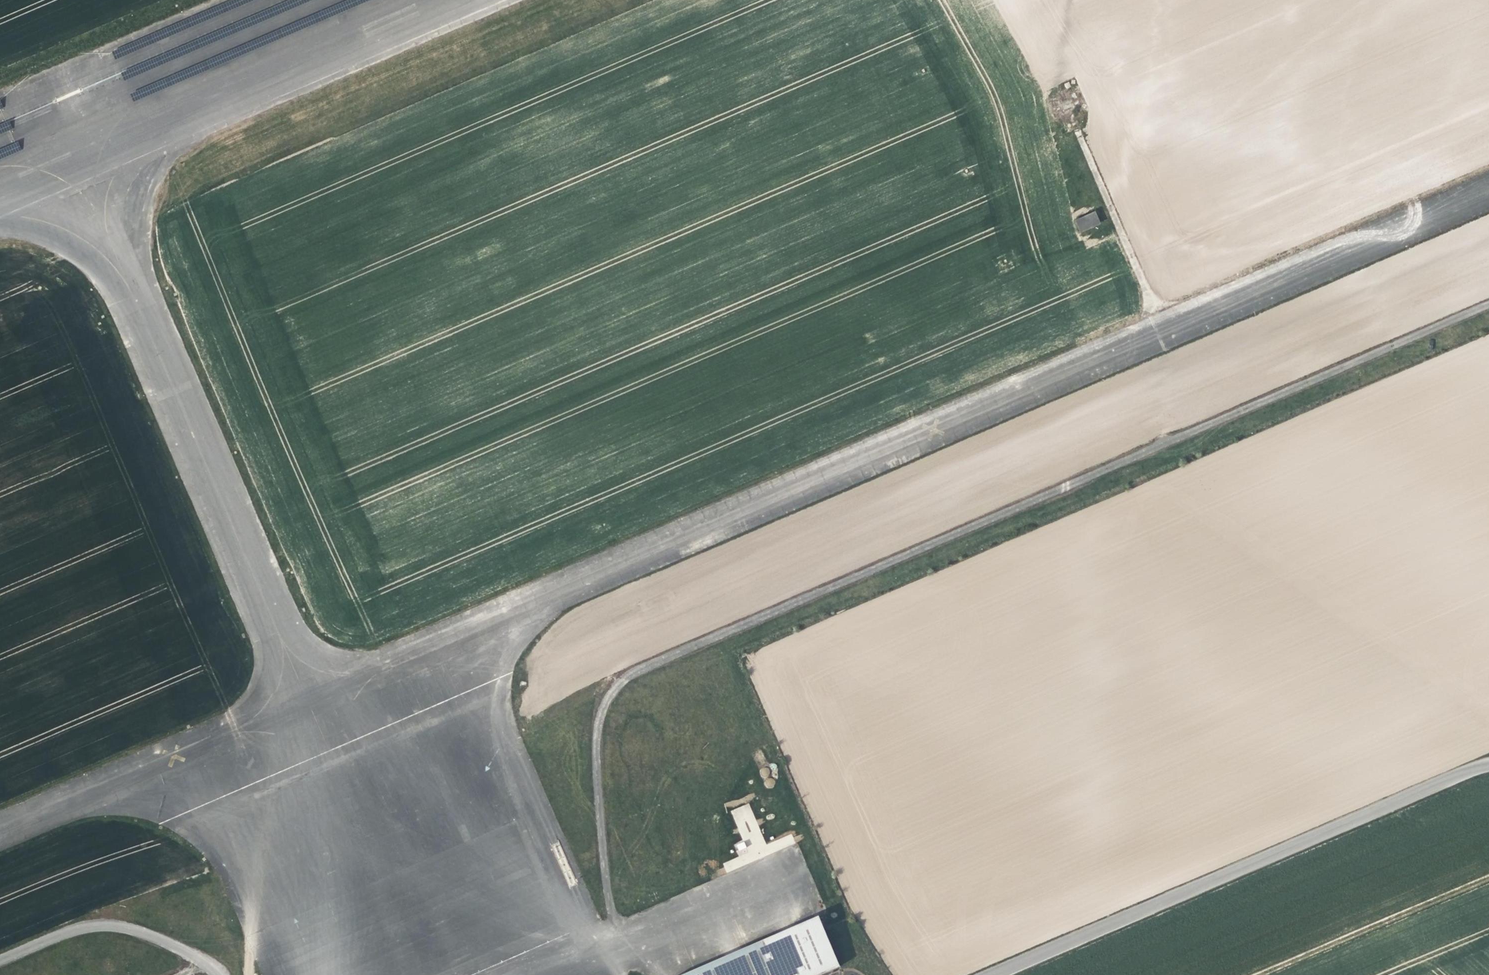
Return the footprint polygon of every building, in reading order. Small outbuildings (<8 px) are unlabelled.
[(841,968),(820,918),(752,948),(732,956),(687,974),(825,974),(841,968)]
